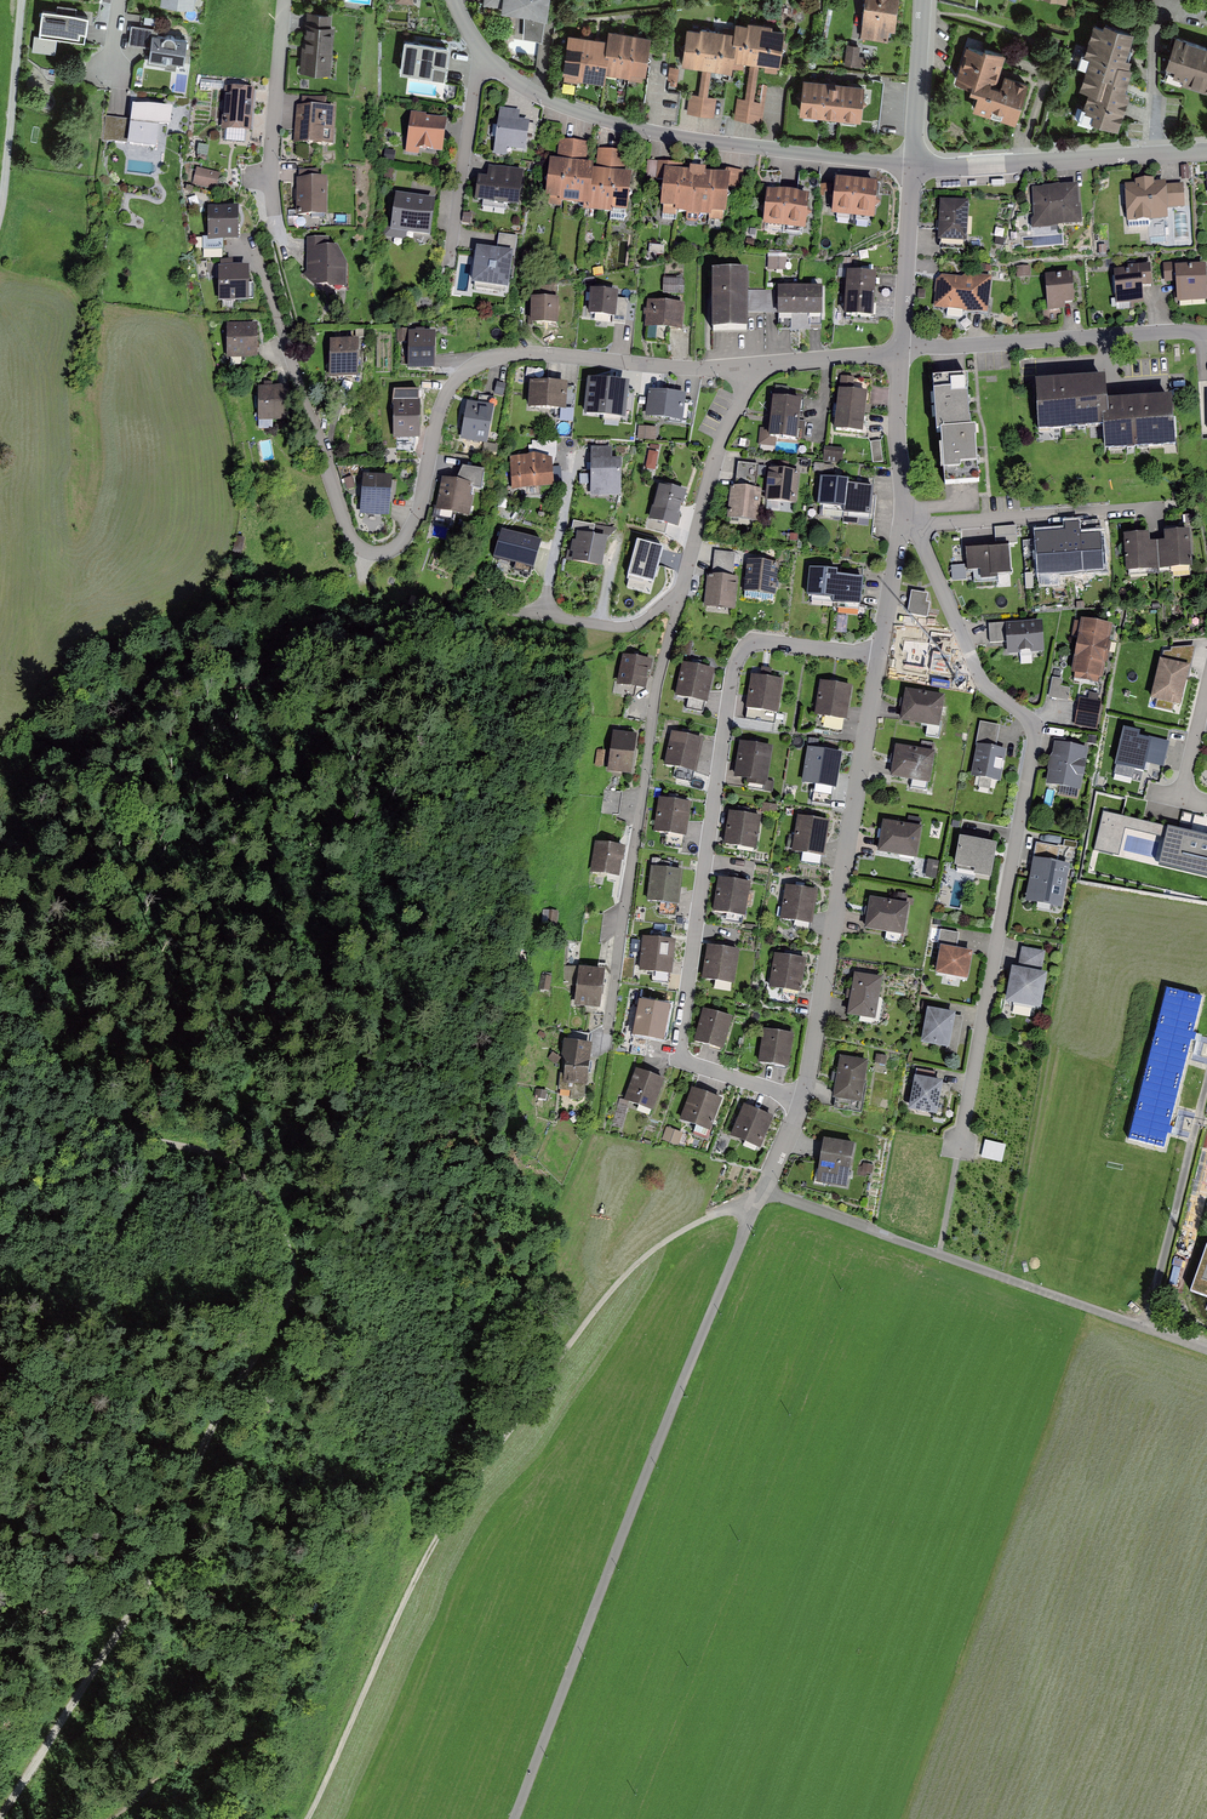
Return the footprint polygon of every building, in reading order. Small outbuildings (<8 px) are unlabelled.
[(157,5),(191,9),(192,0),(158,0),(157,5)] [(483,6),(498,8),(497,13),(524,17),(542,19),(544,0),(484,0),(483,6)] [(858,39),(885,43),(887,31),(892,31),(896,0),(863,0),(858,39)] [(57,38),(85,42),(88,15),(76,13),(57,11),(42,9),(38,36),(57,38)] [(329,12),(304,11),(301,73),(326,74),(329,12)] [(730,35),(684,29),(678,65),(701,68),(697,96),(689,95),(687,114),(713,117),(716,99),(707,97),(711,70),(727,73),(729,63),(748,65),(743,99),(736,98),(733,119),(757,122),(760,102),(753,101),(758,66),(776,68),(781,32),(732,24),(730,35)] [(1104,29),(1095,26),(1086,55),(1092,57),(1082,87),(1091,90),(1085,108),(1096,112),(1093,119),(1117,127),(1128,92),(1120,89),(1121,86),(1122,83),(1125,84),(1130,68),(1126,67),(1129,59),(1123,58),(1131,32),(1106,24),(1104,29)] [(128,46),(146,47),(145,62),(179,64),(181,36),(156,34),(156,28),(129,26),(128,46)] [(604,40),(565,35),(559,75),(601,81),(602,74),(641,79),(647,37),(605,31),(604,40)] [(34,35),(32,50),(55,53),(57,38),(38,36),(34,35)] [(1174,35),(1167,55),(1163,67),(1173,71),(1171,79),(1206,91),(1206,46),(1174,35)] [(446,46),(401,40),(396,74),(442,80),(446,46)] [(860,46),(847,45),(845,66),(865,68),(866,57),(859,56),(860,46)] [(1002,56),(963,45),(952,83),(971,88),(965,110),(1012,123),(1023,84),(996,76),(1002,56)] [(177,94),(187,94),(188,77),(178,76),(177,94)] [(860,85),(801,78),(796,115),(856,121),(860,85)] [(255,89),(225,87),(221,130),(251,133),(255,89)] [(131,120),(105,117),(103,140),(128,143),(128,145),(156,149),(159,127),(170,128),(172,110),(132,105),(131,120)] [(313,107),(296,106),(293,143),(333,146),(336,109),(333,108),(313,107)] [(519,111),(499,109),(494,155),(507,157),(508,149),(525,151),(528,121),(518,120),(519,111)] [(427,115),(411,113),(405,153),(419,154),(419,150),(442,153),(447,120),(426,117),(427,115)] [(557,159),(550,158),(546,198),(559,200),(559,202),(584,205),(583,210),(611,213),(611,211),(627,213),(632,173),(624,173),(627,152),(598,149),(596,165),(586,163),(588,142),(559,139),(557,159)] [(383,161),(394,163),(396,151),(385,150),(383,161)] [(686,163),(647,162),(646,186),(658,186),(657,209),(661,209),(661,217),(722,219),(724,174),(706,174),(706,169),(685,168),(686,163)] [(487,178),(478,177),(475,201),(519,207),(524,171),(488,166),(487,178)] [(220,173),(197,168),(193,185),(216,190),(220,173)] [(743,170),(728,169),(727,188),(742,189),(743,170)] [(324,179),(295,178),(293,216),(323,217),(324,179)] [(873,183),(831,179),(827,215),(869,219),(873,183)] [(1134,184),(1122,185),(1125,221),(1166,218),(1165,207),(1184,206),(1183,184),(1163,186),(1163,181),(1152,182),(1151,179),(1133,180),(1134,184)] [(1074,184),(1030,187),(1033,227),(1077,225),(1074,184)] [(804,194),(763,190),(759,226),(800,230),(804,194)] [(396,194),(392,220),(386,219),(383,237),(406,240),(407,234),(430,237),(436,199),(396,194)] [(966,202),(938,201),(936,241),(964,242),(966,202)] [(239,207),(208,207),(208,241),(238,241),(239,207)] [(327,238),(307,238),(306,279),(313,279),(313,286),(330,286),(330,289),(346,289),(347,264),(338,248),(327,248),(327,238)] [(513,252),(476,247),(471,284),(477,285),(502,288),(508,289),(509,284),(512,258),(513,252)] [(786,260),(768,259),(768,271),(786,271),(786,260)] [(1196,264),(1196,262),(1164,263),(1165,283),(1176,282),(1177,302),(1206,300),(1206,289),(1206,263),(1196,264)] [(1128,269),(1114,270),(1116,306),(1143,304),(1143,288),(1151,287),(1150,265),(1128,266),(1128,269)] [(249,266),(218,266),(218,301),(249,301),(249,266)] [(748,272),(712,272),(712,332),(748,332),(748,314),(748,290),(748,272)] [(873,275),(843,273),(839,317),(870,320),(873,275)] [(1070,273),(1044,276),(1047,311),(1064,310),(1064,306),(1073,305),(1070,273)] [(960,279),(936,277),(933,310),(985,315),(989,278),(961,275),(960,279)] [(683,281),(663,280),(662,295),(682,296),(683,281)] [(574,286),(562,285),(561,300),(574,301),(574,286)] [(800,287),(778,287),(778,290),(778,314),(778,317),(800,317),(800,287)] [(800,317),(822,317),(822,287),(800,287),(800,317)] [(618,292),(591,289),(588,315),(615,318),(617,300),(618,292)] [(748,314),(778,314),(778,290),(748,290),(748,314)] [(556,300),(528,299),(527,325),(555,327),(556,300)] [(617,300),(615,318),(627,319),(629,301),(617,300)] [(685,305),(647,301),(644,327),(682,331),(685,305)] [(257,324),(227,324),(227,358),(257,358),(257,324)] [(436,332),(409,331),(408,369),(435,370),(436,332)] [(359,341),(330,340),(329,378),(358,379),(359,341)] [(968,376),(933,379),(936,433),(941,432),(971,430),(971,420),(969,420),(967,388),(968,388),(968,376)] [(1038,385),(1040,426),(1049,425),(1049,429),(1065,428),(1064,424),(1077,424),(1077,426),(1090,426),(1090,422),(1105,421),(1106,421),(1105,404),(1103,380),(1038,385)] [(564,386),(525,384),(525,411),(563,412),(564,386)] [(289,387),(258,387),(258,421),(289,421),(289,387)] [(621,392),(584,389),(582,416),(632,419),(634,397),(621,396),(621,392)] [(868,393),(839,390),(836,411),(865,414),(868,393)] [(684,397),(648,392),(644,419),(680,424),(684,397)] [(770,420),(799,424),(802,401),(773,398),(770,420)] [(1121,403),(1105,404),(1106,421),(1105,421),(1107,445),(1123,444),(1124,448),(1138,447),(1138,444),(1148,443),(1149,446),(1164,445),(1164,441),(1172,441),(1170,400),(1153,401),(1137,402),(1121,403)] [(420,402),(393,402),(393,439),(420,439),(420,402)] [(494,407),(468,402),(460,440),(487,445),(494,407)] [(834,431),(863,435),(865,414),(836,411),(834,431)] [(799,424),(770,420),(769,429),(760,428),(758,445),(776,447),(776,441),(777,439),(797,441),(799,424)] [(656,430),(637,430),(637,442),(656,442),(656,430)] [(941,432),(944,486),(946,486),(977,484),(980,483),(979,472),(977,472),(975,440),(976,440),(976,430),(971,430),(941,432)] [(658,471),(659,446),(648,446),(647,470),(658,471)] [(612,448),(591,447),(590,496),(621,497),(622,459),(612,459),(612,448)] [(843,451),(823,449),(822,464),(842,466),(843,451)] [(539,455),(510,457),(512,490),(554,488),(552,460),(539,455)] [(735,487),(756,489),(759,465),(737,463),(735,487)] [(800,472),(768,468),(765,501),(796,505),(800,472)] [(393,477),(363,475),(362,491),(360,515),(390,518),(391,493),(393,477)] [(472,485),(442,479),(435,511),(465,517),(472,485)] [(845,482),(819,479),(816,506),(840,508),(839,515),(867,518),(870,490),(844,487),(845,482)] [(685,491),(657,485),(649,521),(676,527),(685,491)] [(735,487),(730,486),(727,519),(758,522),(762,490),(756,489),(735,487)] [(1099,522),(1077,523),(1078,537),(1100,535),(1099,522)] [(1016,527),(995,529),(996,546),(1017,544),(1016,527)] [(1147,535),(1121,537),(1123,573),(1188,568),(1186,531),(1160,533),(1161,542),(1147,543),(1147,535)] [(501,533),(492,564),(535,577),(545,545),(501,533)] [(604,541),(574,535),(568,565),(598,571),(604,541)] [(1100,538),(1036,545),(1039,579),(1103,573),(1100,538)] [(1004,548),(961,553),(964,573),(979,571),(980,580),(1008,577),(1004,548)] [(711,575),(733,578),(736,554),(714,551),(711,575)] [(779,564),(747,560),(744,593),(775,596),(779,564)] [(835,599),(837,579),(837,573),(838,572),(824,570),(810,569),(807,596),(821,598),(826,598),(835,599)] [(837,579),(834,609),(860,611),(860,607),(863,581),(864,576),(837,573),(837,579)] [(711,575),(707,575),(704,608),(735,611),(738,578),(733,578),(711,575)] [(648,589),(618,582),(614,604),(643,610),(648,589)] [(928,594),(911,591),(907,615),(928,618),(930,603),(927,603),(928,594)] [(1112,626),(1080,620),(1068,676),(1100,683),(1112,626)] [(1040,621),(1003,624),(1005,654),(1042,652),(1040,621)] [(1195,645),(1171,646),(1171,650),(1163,650),(1161,657),(1159,656),(1150,698),(1181,704),(1195,645)] [(651,661),(623,655),(617,685),(645,691),(651,661)] [(715,670),(682,663),(675,698),(708,705),(715,670)] [(783,681),(751,676),(746,710),(778,715),(783,681)] [(852,687),(820,682),(814,716),(847,721),(852,687)] [(945,697),(905,690),(900,722),(940,729),(945,697)] [(1102,702),(1079,698),(1074,726),(1097,730),(1102,702)] [(1000,727),(980,723),(970,777),(998,782),(1005,750),(996,749),(1000,727)] [(1139,729),(1124,725),(1114,764),(1144,771),(1146,763),(1161,767),(1167,741),(1138,734),(1139,729)] [(637,736),(613,732),(607,772),(631,776),(637,736)] [(704,740),(671,732),(664,766),(696,774),(704,740)] [(773,747),(739,742),(734,779),(768,784),(773,747)] [(1087,749),(1054,743),(1046,784),(1079,791),(1087,749)] [(935,753),(895,746),(890,778),(930,785),(935,753)] [(841,754),(808,749),(803,784),(836,789),(841,754)] [(687,804),(656,799),(651,832),(682,837),(687,804)] [(761,817),(729,812),(724,846),(756,851),(761,817)] [(1102,813),(1093,852),(1118,857),(1125,829),(1165,839),(1159,865),(1206,876),(1206,836),(1102,813)] [(830,822),(798,816),(791,853),(824,859),(830,822)] [(923,828),(883,821),(877,854),(917,860),(923,828)] [(997,845),(960,838),(954,867),(975,871),(974,876),(991,880),(997,845)] [(1078,843),(1064,840),(1063,847),(1077,849),(1078,843)] [(626,848),(595,843),(590,874),(620,879),(626,848)] [(1036,843),(1033,859),(1057,863),(1060,848),(1036,843)] [(940,860),(928,857),(925,876),(936,878),(940,860)] [(1057,863),(1033,859),(1029,881),(1025,903),(1062,910),(1070,865),(1057,863)] [(683,872),(651,867),(646,902),(679,906),(683,872)] [(751,884),(718,878),(712,913),(745,918),(751,884)] [(818,891),(786,886),(780,921),(813,926),(818,891)] [(909,905),(870,898),(865,930),(904,937),(909,905)] [(556,911),(542,909),(539,928),(553,930),(556,911)] [(957,949),(959,934),(940,930),(938,946),(940,947),(957,949)] [(676,941),(643,937),(639,972),(672,976),(676,941)] [(740,951),(707,946),(702,980),(734,985),(740,951)] [(957,949),(940,947),(935,975),(968,981),(973,952),(957,949)] [(1045,952),(1022,948),(1018,969),(1041,973),(1045,952)] [(807,959),(774,954),(769,989),(801,994),(807,959)] [(605,971),(579,968),(574,1007),(600,1010),(605,971)] [(1018,969),(1012,968),(1005,1003),(1041,1010),(1047,975),(1041,973),(1018,969)] [(883,979),(854,974),(847,1017),(876,1022),(883,979)] [(552,977),(541,975),(539,990),(549,992),(552,977)] [(670,1009),(639,1003),(633,1036),(663,1042),(670,1009)] [(733,1018),(703,1009),(693,1042),(723,1051),(733,1018)] [(956,1014),(927,1009),(921,1044),(946,1049),(949,1050),(955,1016),(956,1014)] [(964,1017),(955,1016),(949,1050),(946,1049),(946,1053),(957,1055),(964,1017)] [(794,1035),(763,1030),(758,1064),(789,1069),(794,1035)] [(593,1046),(568,1043),(562,1084),(587,1087),(593,1046)] [(868,1062),(840,1057),(832,1100),(861,1105),(868,1062)] [(665,1081),(636,1070),(624,1102),(653,1113),(665,1081)] [(943,1082),(915,1077),(913,1084),(910,1104),(908,1111),(915,1112),(920,1113),(925,1114),(930,1115),(936,1116),(938,1110),(941,1095),(943,1082)] [(723,1100),(692,1089),(680,1121),(710,1133),(723,1100)] [(774,1118),(744,1105),(730,1137),(760,1150),(774,1118)] [(678,1147),(683,1134),(666,1127),(662,1140),(678,1147)] [(855,1145),(824,1140),(816,1183),(847,1188),(855,1145)] [(873,1163),(863,1162),(862,1171),(872,1172),(873,1163)] [(1206,1247),(1190,1294),(1206,1300),(1206,1247)]
